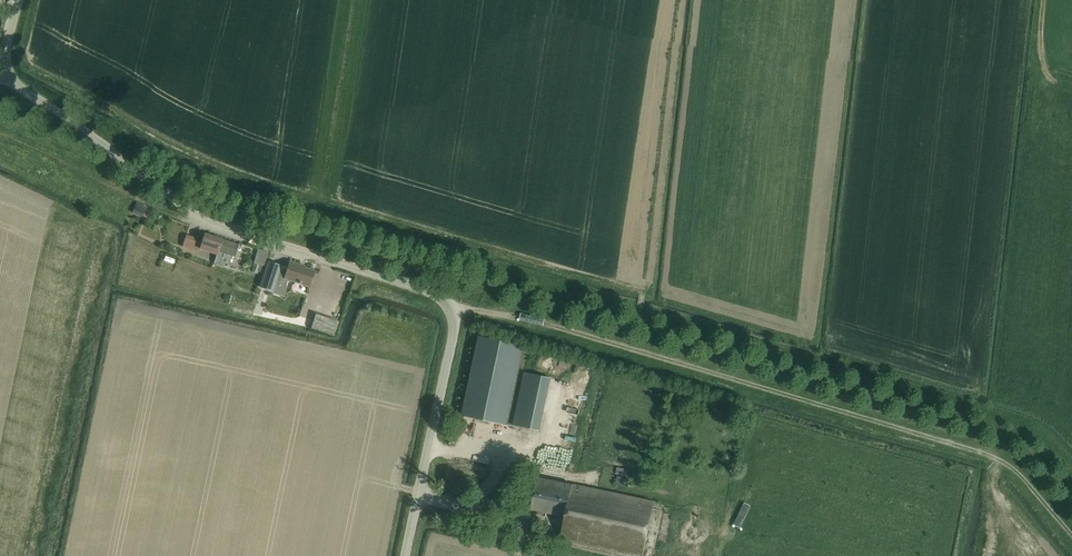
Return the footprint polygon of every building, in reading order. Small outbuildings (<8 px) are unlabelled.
[(144,226),(148,218),(143,217),(146,210),(136,206),(133,212),(129,220),(144,226)] [(223,239),(204,233),(199,248),(215,254),(216,250),(219,251),(223,239)] [(199,239),(186,235),(182,245),(195,250),(199,239)] [(242,252),(237,250),(239,245),(223,239),(219,251),(216,250),(215,254),(217,254),(214,263),(224,267),(226,262),(230,263),(233,255),(240,258),(242,252)] [(258,249),(255,262),(265,265),(269,252),(258,249)] [(314,270),(300,266),(300,264),(290,261),(287,270),(280,268),(275,282),(286,285),(288,279),(308,286),(314,270)] [(462,415),(506,425),(523,348),(479,339),(462,415)] [(594,368),(540,351),(534,371),(587,388),(594,368)] [(513,426),(540,432),(551,379),(525,373),(513,426)] [(629,488),(630,479),(627,478),(629,470),(617,468),(616,475),(617,475),(615,486),(629,488)] [(654,503),(538,479),(531,510),(566,518),(562,538),(644,555),(654,503)] [(713,523),(724,525),(728,502),(717,500),(713,523)]
